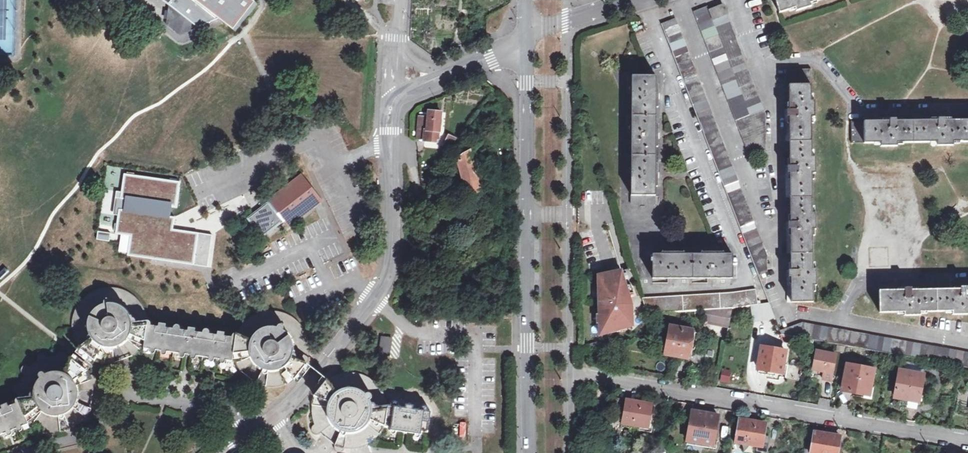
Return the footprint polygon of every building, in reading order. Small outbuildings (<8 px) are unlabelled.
[(169,3),(166,24),(180,34),(216,21),(229,32),(250,2),(247,0),(164,0),(169,3)] [(780,13),(796,8),(797,11),(813,6),(812,3),(821,0),(776,0),(780,13)] [(713,19),(710,10),(708,5),(694,11),(748,150),(766,149),(765,112),(727,14),(713,19)] [(713,19),(727,14),(723,5),(710,10),(713,19)] [(663,26),(759,277),(767,273),(767,254),(676,18),(661,24),(663,26)] [(792,303),(814,303),(814,285),(817,285),(816,269),(814,269),(813,230),(816,230),(816,213),(813,213),(812,174),(815,174),(815,157),(812,157),(812,118),(815,118),(814,102),(811,102),(811,69),(789,70),(792,303)] [(631,76),(630,195),(645,196),(645,203),(655,204),(655,177),(655,138),(656,97),(656,76),(631,76)] [(427,120),(425,132),(424,141),(435,142),(436,133),(439,133),(441,112),(430,111),(429,120),(427,120)] [(851,142),(881,143),(881,146),(898,146),(898,143),(937,143),(937,145),(953,145),(953,142),(967,142),(967,120),(851,121),(851,142)] [(445,146),(453,148),(457,138),(449,135),(445,146)] [(458,160),(469,200),(483,196),(479,179),(477,180),(473,164),(474,163),(471,153),(458,160)] [(246,217),(247,220),(262,239),(285,221),(287,225),(321,199),(302,174),(255,210),(246,217)] [(121,235),(118,258),(211,267),(215,235),(173,231),(178,181),(124,175),(122,192),(116,192),(114,217),(118,217),(116,234),(121,235)] [(630,203),(645,203),(645,196),(630,195),(630,203)] [(97,241),(110,242),(110,233),(98,232),(97,241)] [(652,278),(732,278),(732,254),(720,254),(715,254),(673,254),(652,254),(652,278)] [(621,272),(615,274),(615,283),(609,283),(609,274),(598,274),(601,330),(617,329),(617,325),(633,324),(632,304),(628,292),(633,292),(630,283),(625,283),(621,272)] [(117,363),(120,362),(123,362),(126,360),(129,359),(132,358),(135,356),(137,354),(139,352),(142,349),(144,350),(151,327),(150,321),(148,322),(147,316),(146,313),(145,310),(144,307),(142,305),(141,302),(139,300),(137,298),(134,296),(132,294),(129,293),(127,291),(124,290),(119,288),(113,288),(110,288),(107,288),(104,289),(101,289),(98,290),(95,292),(92,293),(90,295),(87,296),(85,298),(83,301),(80,304),(77,310),(76,312),(75,315),(74,318),(74,322),(74,325),(74,328),(74,331),(74,334),(75,337),(76,340),(77,343),(80,348),(96,360),(101,362),(105,363),(108,363),(111,363),(114,363),(117,363)] [(719,309),(731,308),(752,305),(761,304),(760,300),(758,300),(755,288),(727,292),(643,297),(648,313),(719,309)] [(904,312),(904,315),(920,315),(920,312),(952,311),(952,315),(967,314),(967,311),(967,288),(879,290),(879,313),(904,312)] [(731,308),(719,309),(718,317),(729,320),(731,308)] [(241,373),(243,376),(245,378),(247,380),(249,382),(252,384),(256,387),(257,388),(257,389),(258,391),(260,391),(261,391),(262,391),(263,391),(264,391),(265,390),(265,389),(270,390),(274,390),(278,390),(282,389),(288,387),(291,385),(293,384),(297,381),(311,361),(311,358),(312,356),(312,350),(312,347),(312,344),(312,341),(311,338),(310,335),(309,333),(307,330),(306,327),(304,325),(302,323),(300,321),(297,318),(292,315),(289,313),(286,312),(283,311),(280,311),(277,310),(276,310),(274,310),(271,310),(268,310),(265,311),(262,312),(259,313),(257,314),(254,315),(251,317),(249,319),(247,321),(245,323),(243,325),(241,328),(239,330),(237,334),(233,362),(235,362),(238,368),(239,371),(241,373)] [(781,334),(795,337),(967,367),(967,352),(806,324),(806,327),(795,325),(780,333),(781,334)] [(233,362),(237,334),(236,334),(235,334),(234,335),(233,336),(233,337),(232,337),(232,338),(210,336),(210,335),(210,334),(210,333),(209,332),(207,331),(206,331),(204,332),(203,333),(203,334),(195,333),(196,330),(188,329),(187,332),(181,331),(181,330),(181,329),(180,328),(179,327),(178,327),(177,327),(176,327),(176,328),(175,329),(174,330),(151,327),(144,350),(233,362)] [(664,353),(687,358),(692,331),(670,327),(664,353)] [(390,354),(392,337),(382,336),(379,353),(390,354)] [(757,369),(769,371),(768,374),(781,377),(782,373),(786,374),(788,360),(784,360),(786,347),(762,342),(757,369)] [(836,354),(816,351),(813,370),(824,372),(823,379),(831,380),(836,354)] [(46,437),(46,438),(47,438),(48,439),(50,439),(51,439),(52,439),(53,439),(54,437),(55,437),(55,436),(58,436),(60,436),(64,435),(64,436),(65,437),(67,437),(68,437),(69,437),(70,437),(72,436),(72,434),(73,433),(73,432),(77,430),(80,428),(82,426),(83,425),(86,421),(87,421),(89,421),(90,421),(91,420),(92,419),(93,419),(93,417),(93,416),(93,415),(93,413),(92,412),(93,408),(94,405),(95,402),(95,399),(95,396),(95,393),(94,387),(95,386),(96,385),(96,384),(97,383),(97,382),(96,381),(95,379),(94,378),(93,377),(92,377),(90,377),(87,371),(72,359),(67,357),(66,355),(65,354),(65,353),(64,353),(63,352),(62,352),(60,352),(59,353),(58,354),(57,355),(52,356),(46,357),(45,356),(45,355),(44,355),(43,354),(42,354),(41,354),(39,354),(38,355),(37,356),(37,357),(36,357),(36,359),(36,360),(35,361),(32,364),(27,367),(25,367),(24,367),(22,367),(21,368),(20,369),(20,370),(19,371),(19,373),(19,374),(20,375),(20,376),(21,377),(19,380),(18,384),(16,384),(15,384),(14,385),(13,386),(12,387),(12,389),(12,390),(12,392),(13,393),(14,394),(16,395),(16,398),(26,425),(27,425),(30,428),(32,429),(34,431),(37,432),(39,433),(45,435),(45,436),(46,437)] [(842,389),(854,392),(853,394),(872,398),(874,389),(870,388),(873,369),(847,364),(842,389)] [(722,369),(720,382),(730,384),(731,371),(722,369)] [(383,432),(385,429),(399,432),(399,430),(428,435),(433,413),(430,412),(430,411),(429,410),(429,409),(428,408),(427,408),(426,408),(425,408),(424,408),(423,408),(423,409),(422,410),(413,409),(414,407),(407,406),(407,409),(399,408),(398,407),(398,406),(397,406),(396,405),(395,405),(394,406),(393,406),(392,407),(389,407),(388,401),(388,398),(387,395),(385,392),(384,390),(382,387),(380,385),(378,383),(376,381),(374,379),(372,377),(369,376),(363,373),(361,373),(358,372),(355,372),(352,371),(349,372),(346,372),(343,372),(340,373),(337,374),(331,377),(328,379),(315,396),(314,399),(313,402),(312,405),(312,407),(312,410),(312,412),(312,415),(313,417),(314,422),(313,423),(312,424),(312,425),(311,426),(311,427),(311,428),(312,430),(312,431),(313,432),(314,432),(315,433),(316,433),(317,433),(318,433),(319,432),(321,435),(322,437),(324,439),(326,440),(329,443),(334,445),(333,446),(333,448),(334,449),(335,450),(336,451),(337,452),(338,452),(339,451),(340,451),(341,450),(342,449),(342,448),(348,448),(352,449),(355,448),(358,448),(361,447),(366,445),(369,444),(372,443),(374,441),(377,439),(379,437),(381,435),(383,432)] [(894,397),(899,398),(898,401),(921,405),(923,395),(919,395),(923,375),(899,371),(894,397)] [(26,425),(16,398),(15,399),(14,399),(13,401),(12,402),(12,403),(0,408),(0,435),(26,425)] [(614,412),(624,414),(622,421),(640,424),(639,429),(652,431),(655,412),(653,411),(654,405),(616,399),(614,412)] [(686,444),(716,449),(717,442),(713,441),(718,416),(692,412),(686,444)] [(737,443),(766,447),(769,431),(765,430),(766,425),(741,421),(737,443)] [(596,443),(608,443),(608,429),(596,429),(596,443)] [(634,432),(624,430),(623,437),(630,438),(631,437),(633,437),(634,432)] [(843,443),(839,442),(840,437),(815,433),(811,452),(841,452),(843,443)]
